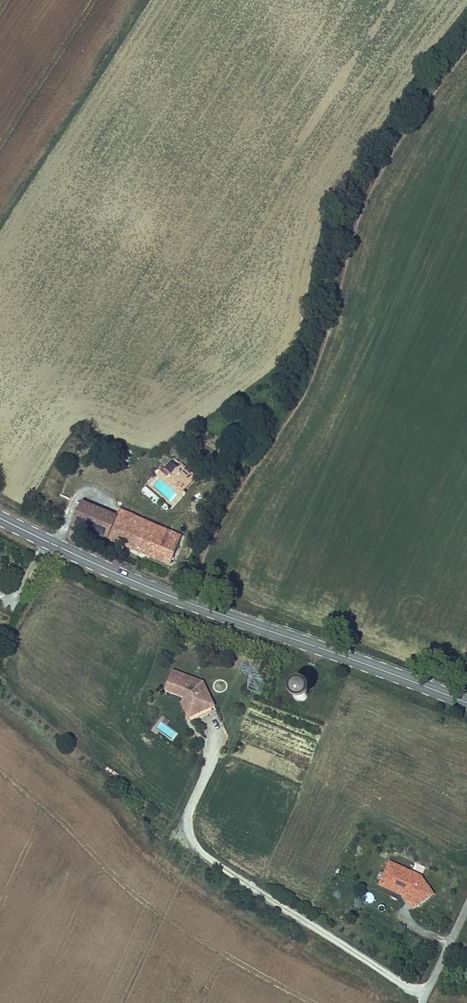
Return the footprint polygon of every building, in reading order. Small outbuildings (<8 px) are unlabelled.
[(170,460),(162,469),(169,475),(177,466),(170,460)] [(83,511),(74,532),(109,546),(119,523),(83,511)] [(121,518),(119,523),(109,546),(171,569),(182,544),(121,518)] [(202,680),(173,668),(162,689),(176,696),(186,719),(215,706),(202,680)] [(259,696),(263,686),(255,682),(251,692),(259,696)] [(295,690),(294,692),(294,695),(295,697),(296,698),(298,699),(300,700),(303,699),(304,698),(306,696),(306,694),(306,692),(305,690),(303,688),(301,688),(299,688),(297,688),(295,690)] [(420,871),(390,857),(376,882),(402,893),(412,909),(435,891),(420,871)]
